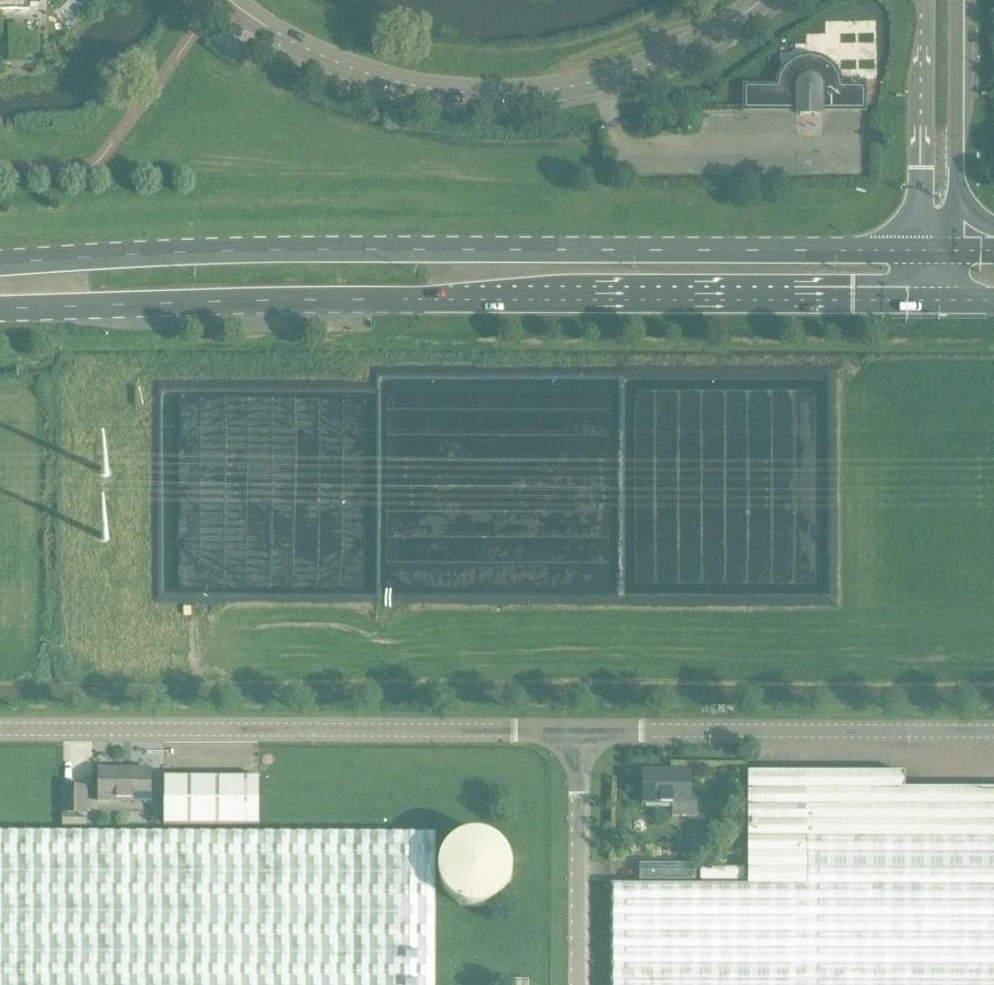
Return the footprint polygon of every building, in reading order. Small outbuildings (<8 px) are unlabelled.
[(0,12),(29,12),(29,5),(39,5),(39,0),(0,0),(0,12)] [(871,55),(771,55),(771,134),(871,134),(871,55)] [(99,800),(149,800),(149,770),(99,770),(99,800)] [(696,817),(696,803),(689,803),(689,773),(642,772),(642,804),(670,804),(670,817),(696,817)] [(747,886),(612,886),(612,984),(993,984),(993,791),(904,790),(904,774),(748,774),(747,886)] [(258,778),(163,777),(163,826),(258,827),(258,778)] [(87,814),(87,788),(63,787),(62,814),(86,814),(87,814)] [(86,814),(62,814),(62,825),(86,825),(86,814)] [(433,834),(0,833),(0,984),(433,984),(433,834)] [(741,846),(725,846),(725,856),(741,856),(741,846)] [(639,882),(695,882),(695,865),(639,864),(639,882)] [(703,869),(703,881),(740,881),(740,869),(703,869)]
